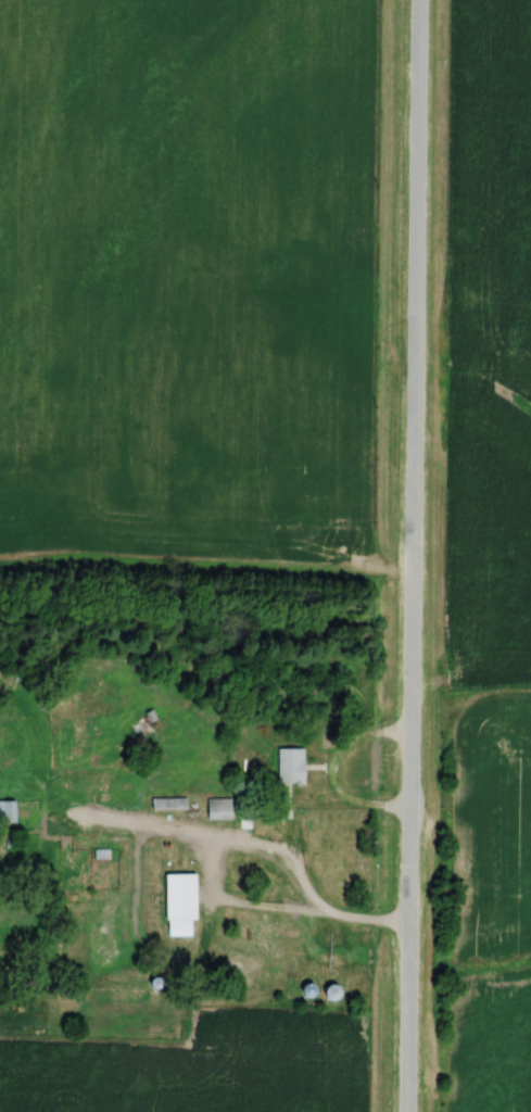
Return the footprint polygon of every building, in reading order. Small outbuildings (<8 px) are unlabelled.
[(276,748),(276,784),(303,784),(303,748),(276,748)] [(206,818),(229,818),(229,798),(206,798),(206,818)] [(15,801),(0,801),(0,821),(15,821),(15,801)] [(163,874),(163,919),(194,919),(194,874),(163,874)]
